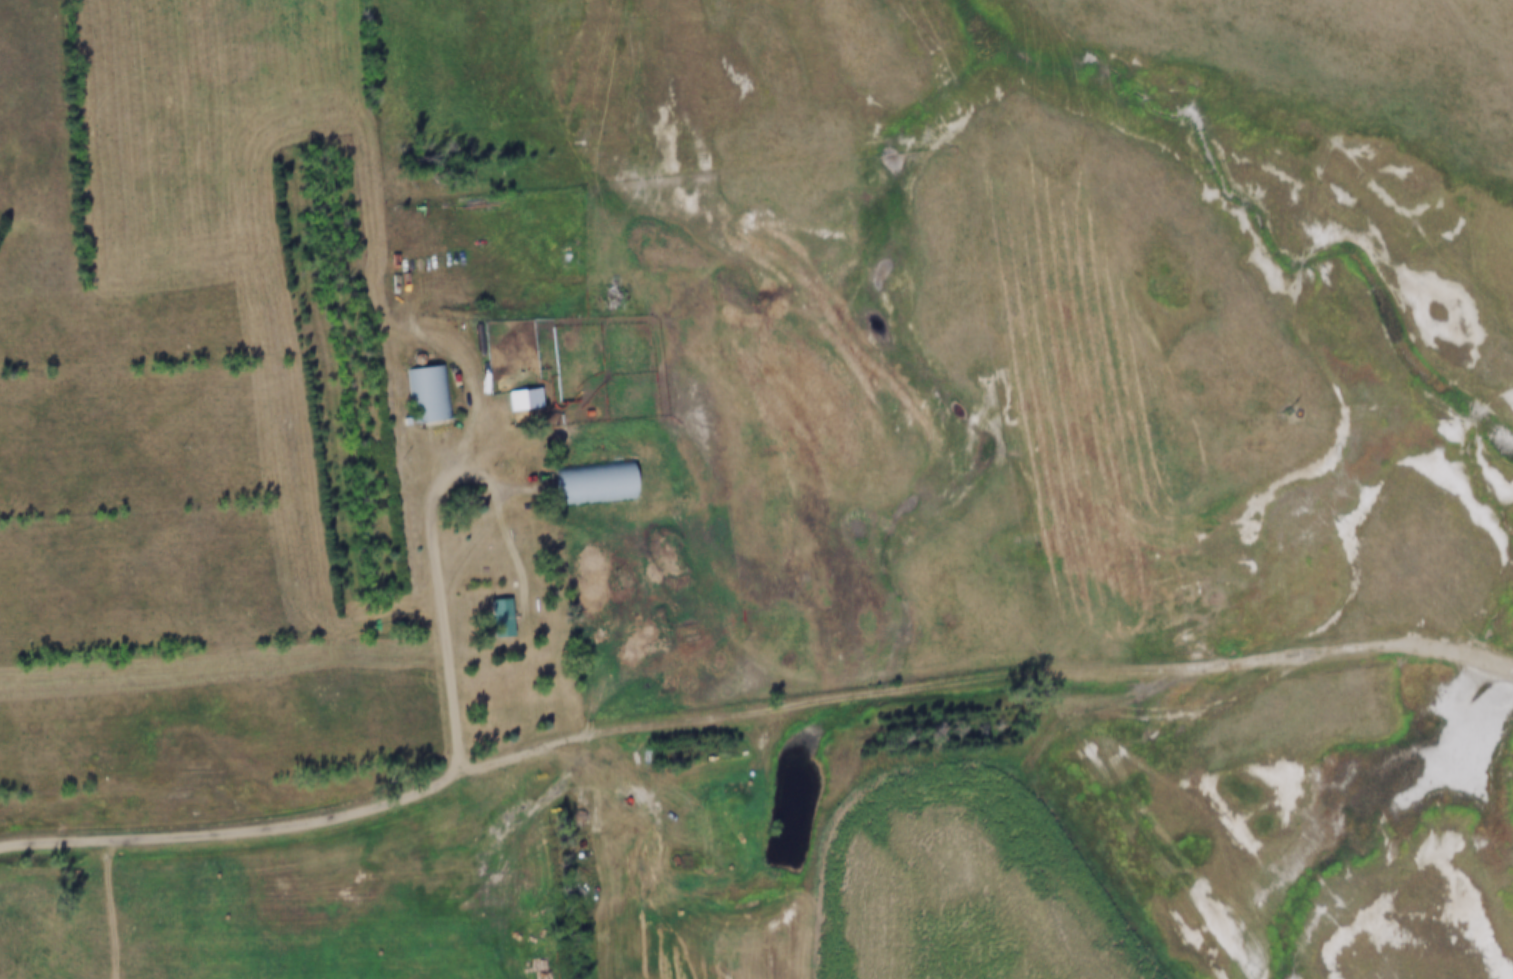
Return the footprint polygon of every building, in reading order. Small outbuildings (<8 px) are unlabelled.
[(414,421),(451,417),(445,362),(407,366),(414,421)] [(538,385),(505,392),(509,411),(542,405),(538,385)] [(476,493),(464,493),(464,508),(476,508),(476,493)] [(506,634),(506,598),(488,598),(488,634),(506,634)]
